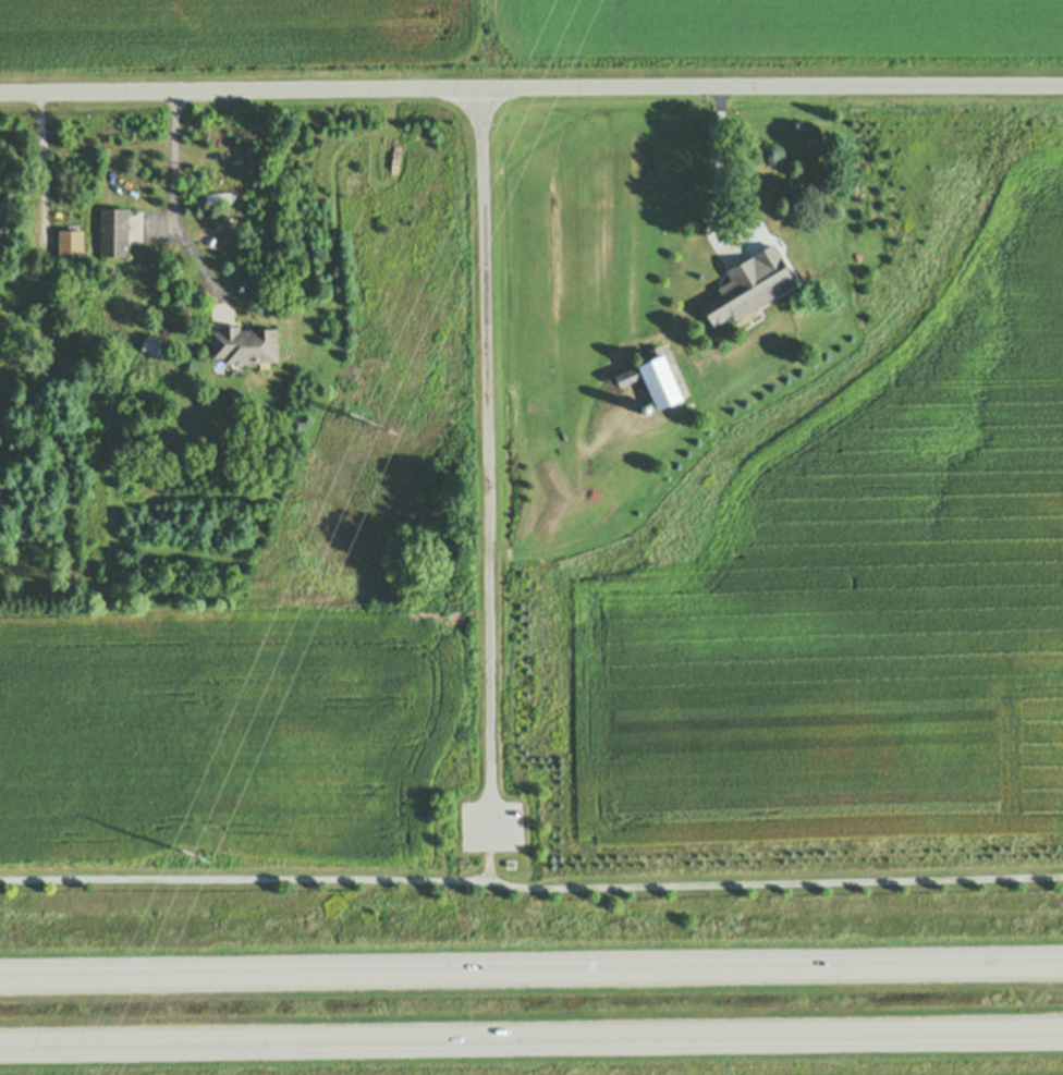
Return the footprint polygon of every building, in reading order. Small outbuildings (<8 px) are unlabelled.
[(759,175),(758,203),(753,201),(749,197),(749,175),(754,175),(759,175)] [(759,175),(779,175),(779,203),(758,203),(759,175)] [(231,204),(206,204),(205,194),(231,194),(231,204)] [(127,256),(102,256),(103,209),(129,210),(127,256)] [(763,224),(763,251),(780,251),(780,224),(763,224)] [(60,231),(82,231),(82,256),(60,256),(60,231)] [(778,293),(755,257),(774,245),(797,281),(778,293)] [(755,257),(778,293),(778,294),(757,308),(756,308),(753,302),(750,303),(736,314),(717,326),(705,308),(725,294),(722,289),(734,280),(729,272),(745,261),(745,264),(746,264),(755,257)] [(760,314),(743,323),(736,314),(753,302),(757,308),(760,314)] [(242,359),(231,359),(231,355),(216,355),(215,331),(222,331),(222,327),(242,327),(242,330),(280,330),(280,359),(242,359)] [(684,399),(658,410),(645,378),(622,388),(616,375),(638,366),(664,355),(684,399)] [(231,359),(242,359),(242,371),(231,371),(231,359)]
